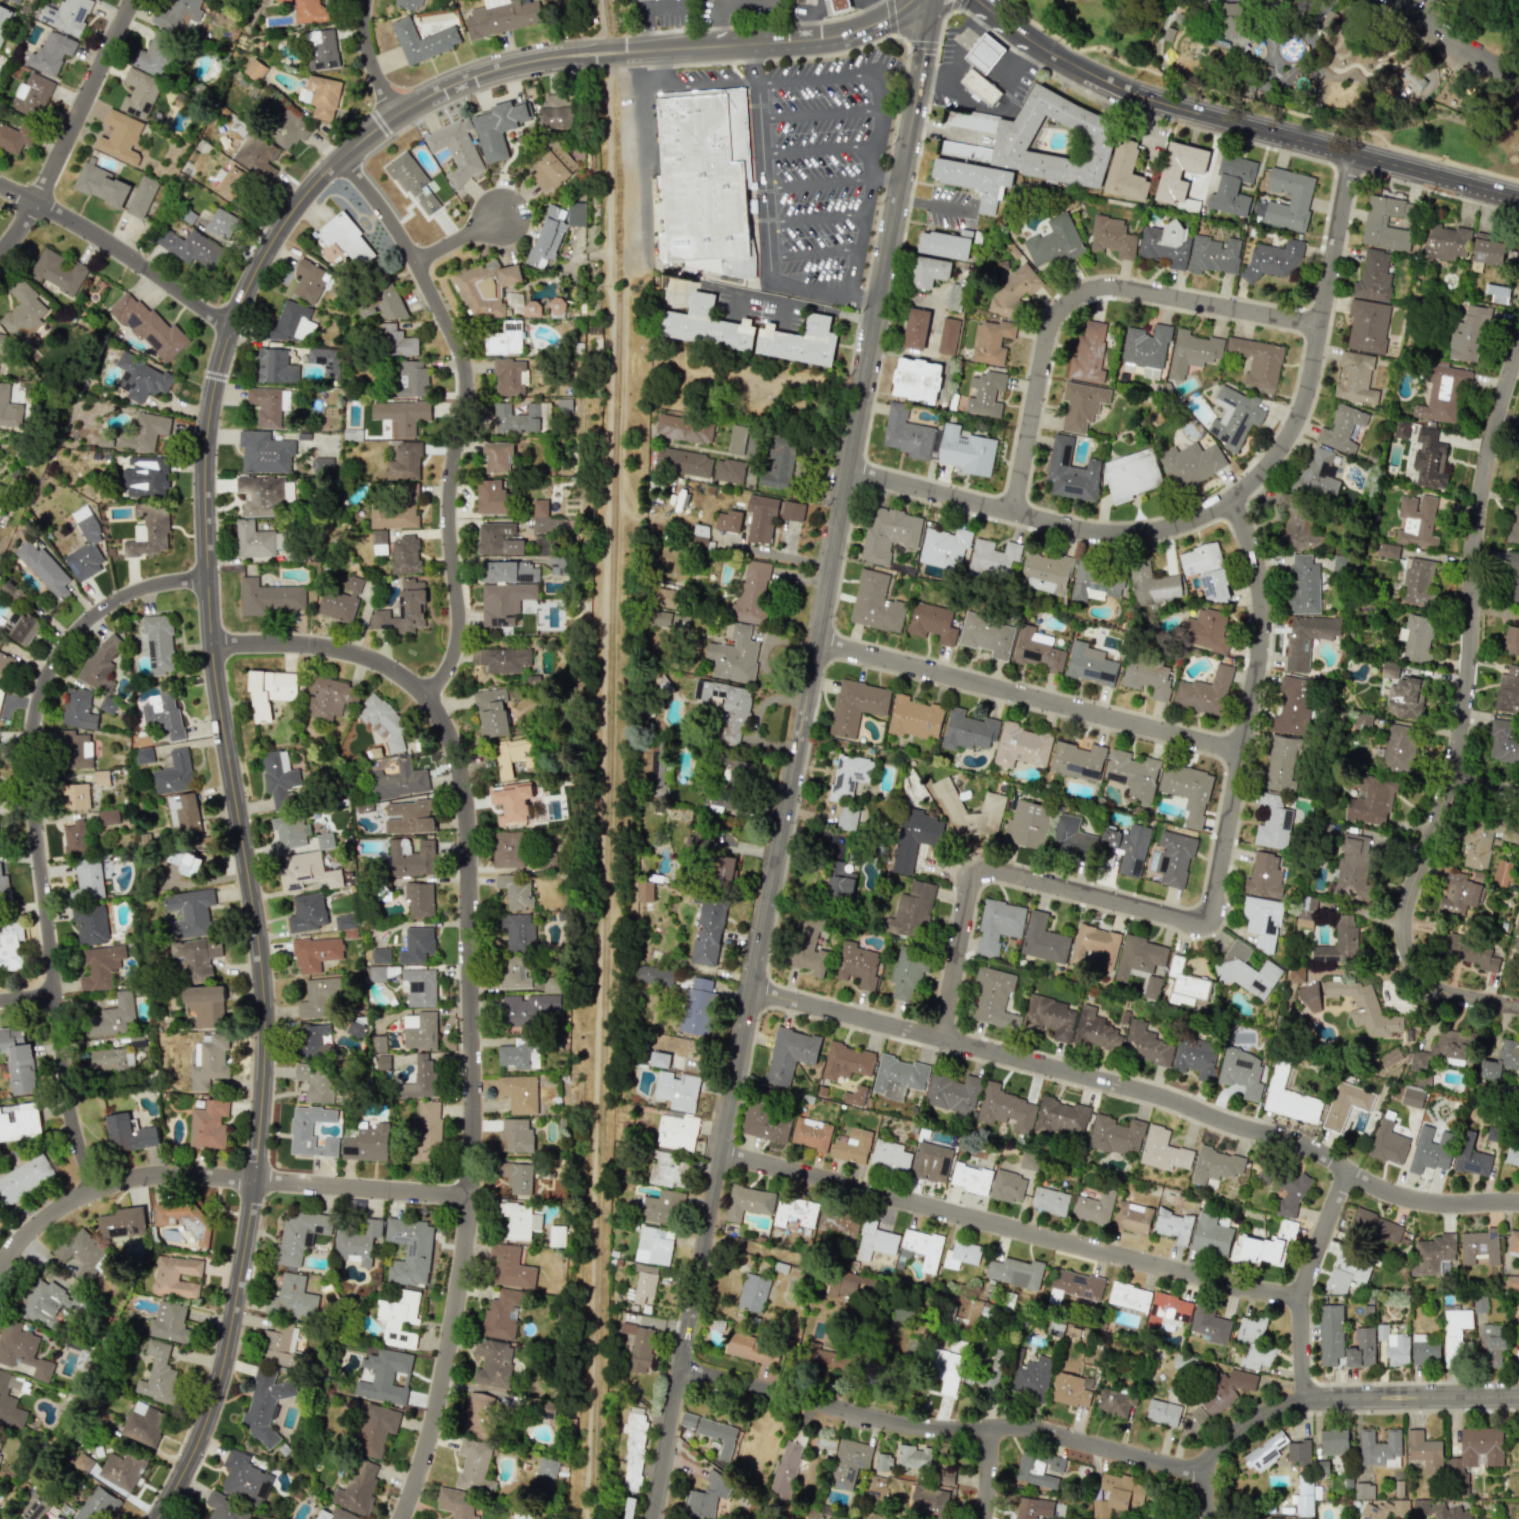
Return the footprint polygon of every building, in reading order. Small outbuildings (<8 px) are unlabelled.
[(92,0),(63,0),(58,10),(44,4),(38,19),(79,37),(85,23),(84,22),(93,0),(92,0)] [(177,35),(185,17),(197,22),(202,10),(198,8),(201,0),(163,0),(152,24),(177,35)] [(294,23),(329,22),(329,7),(318,7),(318,0),(294,0),(294,23)] [(394,5),(419,11),(421,0),(395,0),(394,5)] [(484,6),(470,9),(471,16),(464,17),(469,38),(543,24),(538,0),(512,0),(509,0),(483,0),(484,6)] [(832,9),(830,0),(849,0),(850,4),(851,7),(833,12),(832,9)] [(1223,2),(1236,2),(1246,10),(1245,24),(1236,33),(1224,33),(1215,24),(1214,11),(1223,2)] [(14,11),(0,5),(0,45),(14,11)] [(1317,27),(1320,29),(1323,31),(1329,34),(1339,14),(1333,11),(1329,9),(1328,8),(1317,27)] [(1178,12),(1183,13),(1184,18),(1183,22),(1180,23),(1179,23),(1175,22),(1173,18),(1174,14),(1178,12)] [(391,22),(407,65),(462,44),(454,25),(418,39),(409,15),(391,22)] [(1166,25),(1167,25),(1175,28),(1173,33),(1172,36),(1170,41),(1161,38),(1166,25)] [(25,65),(54,77),(64,54),(71,57),(78,42),(47,29),(37,54),(30,51),(25,65)] [(304,31),(307,70),(337,68),(334,29),(304,31)] [(965,57),(986,74),(1006,49),(986,32),(965,57)] [(145,52),(137,48),(130,63),(161,78),(177,44),(154,34),(145,52)] [(1328,50),(1340,60),(1352,44),(1340,35),(1328,50)] [(1213,36),(1229,41),(1229,43),(1228,44),(1212,39),(1213,37),(1213,36)] [(1169,47),(1171,48),(1173,50),(1177,54),(1177,55),(1169,63),(1161,55),(1169,47)] [(242,71),(257,82),(267,69),(253,58),(242,71)] [(1408,64),(1428,81),(1418,92),(1398,76),(1408,64)] [(119,109),(146,120),(161,81),(128,67),(122,82),(134,87),(130,97),(124,94),(119,109)] [(959,81),(992,107),(1003,93),(971,67),(959,81)] [(54,83),(31,71),(24,84),(21,82),(9,106),(35,120),(54,83)] [(312,117),(333,122),(342,82),(308,75),(305,90),(301,89),(298,101),(315,104),(312,117)] [(1252,98),(1253,93),(1254,89),(1256,84),(1238,80),(1238,82),(1236,89),(1234,94),(1252,98)] [(1036,81),(1084,109),(1120,123),(1102,189),(1022,175),(1022,171),(990,164),(999,118),(1014,121),(1036,81)] [(655,98),(741,92),(754,284),(720,279),(717,265),(664,268),(655,98)] [(571,127),(571,106),(562,106),(562,95),(545,94),(544,102),(540,102),(540,127),(571,127)] [(484,164),(508,158),(502,132),(518,128),(517,123),(533,119),(529,102),(512,106),(511,101),(490,106),(492,113),(473,117),(484,164)] [(136,166),(141,154),(132,150),(143,122),(109,108),(103,123),(112,127),(107,139),(98,135),(93,148),(136,166)] [(303,141),(313,129),(286,108),(265,135),(287,151),(297,137),(303,141)] [(946,110),(998,119),(996,132),(944,123),(946,110)] [(1348,113),(1347,115),(1347,117),(1346,120),(1354,122),(1361,122),(1369,121),(1377,119),(1376,115),(1375,111),(1368,113),(1361,114),(1354,114),(1348,113)] [(423,136),(430,153),(447,147),(456,168),(446,172),(452,185),(486,171),(464,119),(423,136)] [(30,134),(0,121),(0,150),(20,158),(30,134)] [(232,157),(267,182),(277,168),(271,163),(279,151),(250,131),(232,157)] [(1104,188),(1145,199),(1151,179),(1131,174),(1139,142),(1118,136),(1104,188)] [(940,139),(992,149),(989,163),(937,152),(940,139)] [(1170,139),(1154,200),(1174,204),(1175,200),(1184,202),(1189,182),(1180,180),(1182,169),(1204,175),(1210,150),(1170,139)] [(553,182),(558,187),(579,167),(557,143),(531,167),(536,171),(529,177),(543,191),(553,182)] [(441,207),(426,184),(429,182),(407,150),(388,163),(425,218),(441,207)] [(1207,206),(1247,216),(1252,197),(1237,193),(1241,180),(1253,183),(1258,162),(1222,153),(1217,173),(1221,174),(1215,198),(1209,197),(1207,206)] [(935,156),(1013,172),(1011,187),(999,185),(995,215),(977,212),(980,189),(932,181),(935,156)] [(121,209),(131,185),(112,177),(114,173),(84,160),(72,188),(121,209)] [(219,181),(215,188),(235,201),(251,179),(231,165),(224,174),(219,171),(215,178),(219,181)] [(1271,165),(1265,189),(1280,193),(1281,189),(1292,191),(1289,205),(1268,200),(1263,222),(1303,232),(1317,177),(1271,165)] [(144,220),(157,181),(140,175),(126,214),(144,220)] [(1370,194),(1405,200),(1404,202),(1417,204),(1415,220),(1402,218),(1402,216),(1388,214),(1386,225),(1413,231),(1409,252),(1361,242),(1370,194)] [(585,202),(567,203),(568,226),(585,226),(585,202)] [(529,264),(544,269),(547,258),(554,260),(565,224),(562,223),(566,209),(547,204),(529,264)] [(229,240),(240,218),(216,207),(206,229),(229,240)] [(1065,210),(1085,252),(1054,269),(1049,259),(1035,266),(1022,242),(1038,234),(1040,237),(1050,232),(1045,221),(1065,210)] [(315,233),(327,247),(336,240),(360,268),(377,254),(342,211),(315,233)] [(1095,213),(1090,249),(1104,251),(1104,247),(1119,249),(1118,258),(1134,260),(1137,236),(1124,234),(1126,225),(1123,225),(1123,219),(1108,217),(1108,215),(1095,213)] [(1425,221),(1441,223),(1440,226),(1455,229),(1456,226),(1472,229),(1468,252),(1467,251),(1466,257),(1456,255),(1455,261),(1433,257),(1432,262),(1418,261),(1425,221)] [(1158,260),(1139,256),(1145,224),(1193,233),(1186,271),(1174,269),(1176,258),(1159,255),(1158,260)] [(183,240),(165,227),(155,242),(188,264),(193,258),(211,270),(224,250),(191,228),(183,240)] [(919,251),(967,260),(973,231),(962,229),(960,236),(923,229),(919,251)] [(1476,231),(1471,260),(1502,265),(1506,243),(1491,240),(1492,234),(1476,231)] [(1194,233),(1187,271),(1200,273),(1201,269),(1205,270),(1206,268),(1236,274),(1242,241),(1228,238),(1226,249),(1220,248),(1221,241),(1209,239),(1210,236),(1194,233)] [(1262,272),(1285,276),(1302,256),(1305,243),(1286,239),(1284,248),(1257,242),(1256,247),(1252,247),(1249,263),(1239,274),(1252,284),(1262,272)] [(87,268),(43,247),(29,275),(74,296),(87,268)] [(1350,295),(1389,302),(1392,286),(1389,286),(1391,273),(1386,272),(1389,253),(1383,252),(1383,250),(1365,247),(1363,262),(1365,262),(1364,266),(1363,266),(1360,278),(1358,278),(1357,281),(1353,281),(1350,295)] [(912,286),(917,255),(951,261),(948,281),(933,279),(931,289),(912,286)] [(302,274),(291,292),(311,304),(329,274),(301,257),(294,269),(302,274)] [(450,274),(473,319),(506,315),(506,314),(502,306),(500,286),(510,285),(518,281),(521,281),(520,264),(500,266),(496,259),(485,264),(480,263),(470,268),(461,269),(450,274)] [(1044,283),(1024,261),(1014,272),(1013,270),(999,287),(993,297),(992,297),(987,310),(1019,320),(1027,304),(1018,300),(1026,291),(1030,295),(1044,283)] [(18,301),(0,320),(0,321),(27,349),(48,328),(38,318),(49,308),(20,279),(8,291),(18,301)] [(407,314),(394,282),(354,299),(362,319),(379,311),(384,323),(407,314)] [(946,309),(952,283),(965,286),(960,311),(946,309)] [(1486,283),(1510,288),(1507,304),(1491,301),(1492,294),(1484,293),(1486,283)] [(189,340),(172,323),(166,328),(128,289),(109,308),(165,365),(189,340)] [(657,335),(751,351),(755,327),(750,326),(752,319),(742,317),(741,323),(711,318),(715,295),(692,291),(688,314),(661,309),(657,335)] [(282,342),(284,334),(308,343),(315,323),(307,321),(311,309),(282,298),(268,337),(282,342)] [(541,317),(564,318),(565,299),(542,298),(541,317)] [(1346,347),(1384,354),(1389,305),(1351,298),(1347,314),(1353,315),(1346,347)] [(524,316),(540,317),(540,302),(524,302),(524,316)] [(1467,303),(1492,307),(1490,322),(1482,320),(1480,333),(1481,333),(1476,362),(1448,357),(1455,321),(1463,322),(1467,303)] [(923,350),(930,311),(910,307),(903,346),(923,350)] [(755,352),(831,366),(837,334),(828,332),(831,317),(809,313),(805,336),(774,331),(775,324),(766,322),(765,328),(759,327),(755,352)] [(944,317),(937,352),(953,355),(960,320),(944,317)] [(1017,322),(999,319),(998,323),(983,320),(982,324),(977,323),(970,359),(1002,365),(1005,348),(999,347),(1001,336),(1014,338),(1017,322)] [(521,353),(521,321),(503,321),(503,333),(484,334),(485,354),(521,353)] [(1069,377),(1102,382),(1104,372),(1098,371),(1106,324),(1089,321),(1087,334),(1080,333),(1076,356),(1072,355),(1069,377)] [(396,322),(378,323),(379,355),(418,354),(417,337),(402,337),(402,330),(396,330),(396,322)] [(1120,360),(1161,368),(1167,340),(1169,341),(1172,326),(1155,323),(1153,335),(1146,334),(1147,329),(1127,325),(1120,360)] [(1167,378),(1172,351),(1173,351),(1176,336),(1175,336),(1177,327),(1189,329),(1188,334),(1192,335),(1192,336),(1208,340),(1209,335),(1224,339),(1220,359),(1213,357),(1212,363),(1203,361),(1202,367),(1187,364),(1185,374),(1184,373),(1182,381),(1167,378)] [(1284,347),(1229,337),(1226,352),(1251,357),(1248,371),(1245,371),(1243,384),(1276,390),(1284,347)] [(307,363),(323,364),(323,376),(337,377),(339,349),(307,347),(307,363)] [(287,349),(258,348),(257,371),(253,371),(253,382),(298,383),(298,366),(287,365),(287,349)] [(1339,384),(1342,366),(1339,366),(1342,349),(1375,355),(1373,369),(1371,369),(1368,388),(1380,389),(1377,405),(1334,398),(1337,383),(1339,384)] [(141,405),(148,388),(164,396),(174,377),(121,351),(114,366),(123,370),(116,385),(128,391),(124,397),(141,405)] [(891,395),(934,404),(942,363),(900,355),(891,395)] [(523,395),(523,384),(526,384),(526,359),(493,359),(494,396),(523,395)] [(426,361),(399,360),(398,389),(393,389),(393,396),(425,397),(426,361)] [(1412,416),(1455,424),(1462,386),(1470,388),(1473,371),(1430,363),(1426,382),(1431,383),(1427,406),(1414,404),(1412,416)] [(962,412),(1000,418),(1003,403),(993,401),(996,389),(1004,390),(1007,374),(986,370),(985,375),(979,373),(979,377),(971,376),(969,386),(976,388),(974,397),(965,395),(962,412)] [(1110,389),(1066,381),(1063,400),(1068,400),(1063,430),(1085,433),(1087,422),(1092,423),(1093,415),(1099,415),(1101,403),(1108,404),(1110,389)] [(0,383),(0,426),(22,427),(23,404),(8,403),(9,383),(0,383)] [(1222,383),(1248,396),(1250,392),(1262,398),(1258,406),(1268,410),(1259,428),(1252,425),(1238,453),(1223,446),(1225,443),(1216,438),(1218,434),(1208,430),(1214,418),(1220,421),(1226,408),(1213,402),(1222,383)] [(289,409),(289,389),(246,388),(246,404),(257,404),(256,428),(281,429),(282,409),(289,409)] [(890,401),(881,445),(909,450),(907,457),(929,462),(936,427),(906,422),(909,405),(890,401)] [(370,419),(389,419),(389,437),(414,438),(414,419),(431,419),(431,402),(371,402),(370,419)] [(510,403),(494,403),(494,431),(548,431),(548,403),(526,403),(526,414),(510,414),(510,403)] [(1314,442),(1353,455),(1357,443),(1348,440),(1353,423),(1365,427),(1370,414),(1336,403),(1327,429),(1320,426),(1314,442)] [(658,410),(715,420),(711,440),(703,439),(703,441),(662,434),(662,431),(655,429),(658,410)] [(116,446),(153,453),(156,433),(168,435),(171,418),(134,411),(130,433),(119,431),(116,446)] [(732,421),(748,424),(742,452),(727,449),(732,421)] [(1393,437),(1407,439),(1410,423),(1396,421),(1393,437)] [(944,425),(937,464),(969,469),(968,474),(989,478),(996,440),(982,437),(981,441),(957,437),(959,428),(944,425)] [(1419,427),(1437,431),(1434,442),(1446,445),(1441,473),(1448,474),(1445,489),(1436,487),(1436,490),(1415,486),(1418,470),(1410,469),(1414,449),(1420,450),(1422,443),(1416,441),(1419,427)] [(292,472),(292,439),(269,439),(269,431),(238,431),(238,446),(242,446),(242,472),(292,472)] [(1053,434),(1045,480),(1050,481),(1048,493),(1096,501),(1103,459),(1086,456),(1085,468),(1069,465),(1073,437),(1053,434)] [(758,484),(790,489),(797,441),(770,437),(765,470),(760,469),(758,484)] [(420,479),(421,442),(396,441),(396,460),(386,460),(386,479),(420,479)] [(1156,455),(1181,493),(1227,463),(1215,443),(1202,451),(1195,441),(1178,452),(1173,445),(1156,455)] [(509,473),(509,454),(512,454),(512,442),(484,442),(484,473),(509,473)] [(658,447),(653,468),(709,478),(713,457),(658,447)] [(1114,507),(1135,500),(1133,495),(1164,485),(1152,448),(1106,463),(1107,468),(1104,469),(1109,484),(1107,485),(1114,507)] [(1290,488),(1334,500),(1339,480),(1332,479),(1338,454),(1315,448),(1312,460),(1305,458),(1300,475),(1293,474),(1290,488)] [(717,457),(724,458),(724,455),(746,459),(742,482),(740,482),(740,483),(733,482),(734,480),(713,476),(717,457)] [(127,496),(167,496),(167,480),(166,480),(166,457),(127,457),(127,467),(122,467),(122,487),(127,487),(127,496)] [(332,474),(332,457),(311,457),(312,474),(332,474)] [(283,516),(283,477),(237,477),(237,500),(243,500),(243,516),(283,516)] [(478,514),(508,513),(507,479),(477,479),(478,514)] [(418,527),(417,482),(403,483),(403,506),(370,506),(371,528),(418,527)] [(709,483),(716,484),(714,493),(708,492),(709,483)] [(1317,550),(1319,536),(1304,534),(1310,498),(1279,493),(1275,512),(1286,514),(1284,527),(1279,526),(1277,540),(1286,542),(1285,545),(1317,550)] [(749,494),(778,499),(776,516),(771,516),(769,524),(773,524),(771,537),(772,537),(771,543),(770,543),(770,544),(768,544),(768,545),(763,544),(763,543),(757,542),(756,543),(753,543),(753,544),(749,543),(749,542),(745,541),(746,535),(746,531),(747,531),(748,522),(746,522),(747,515),(749,516),(750,512),(746,511),(749,494)] [(1395,542),(1436,548),(1438,534),(1431,532),(1436,497),(1419,494),(1418,498),(1400,496),(1397,516),(1404,517),(1402,530),(1396,530),(1395,542)] [(783,497),(805,501),(802,520),(780,515),(783,497)] [(533,532),(567,532),(567,518),(548,518),(548,499),(533,499),(533,532)] [(1512,501),(1506,541),(1518,544),(1518,502),(1512,501)] [(87,544),(63,556),(76,581),(106,566),(95,544),(104,539),(87,505),(71,513),(87,544)] [(167,505),(134,505),(134,516),(143,516),(143,525),(134,525),(135,541),(123,541),(123,554),(168,553),(167,505)] [(729,506),(743,508),(739,529),(725,527),(714,526),(717,510),(728,512),(729,506)] [(860,562),(888,566),(891,544),(917,548),(922,516),(869,507),(860,562)] [(276,556),(275,549),(285,549),(284,530),(254,531),(254,518),(236,519),(238,557),(276,556)] [(478,524),(479,555),(524,553),(524,538),(517,538),(516,522),(478,524)] [(708,525),(693,524),(692,544),(708,545),(708,525)] [(918,561),(957,571),(962,548),(968,549),(973,531),(956,527),(954,534),(926,527),(918,561)] [(373,554),(387,553),(386,531),(372,531),(373,554)] [(392,540),(393,574),(420,573),(419,535),(400,536),(400,540),(392,540)] [(1022,545),(1006,541),(1003,552),(993,550),(994,541),(975,537),(968,572),(1007,581),(1011,560),(1018,561),(1022,545)] [(71,580),(41,548),(38,551),(27,540),(14,552),(60,601),(69,592),(63,586),(71,580)] [(1177,553),(1184,576),(1198,572),(1207,603),(1231,596),(1216,542),(1177,553)] [(1027,551),(1018,584),(1064,596),(1074,558),(1056,554),(1055,559),(1027,551)] [(1518,602),(1518,553),(1506,551),(1502,570),(1514,572),(1509,600),(1518,602)] [(1319,614),(1319,565),(1311,565),(1311,554),(1289,554),(1288,613),(1319,614)] [(1357,557),(1333,557),(1332,571),(1356,572),(1357,557)] [(1402,602),(1427,606),(1434,561),(1405,557),(1401,584),(1405,585),(1402,602)] [(553,574),(566,573),(565,559),(552,559),(553,574)] [(771,563),(746,559),(743,583),(736,582),(730,620),(762,624),(771,563)] [(1179,574),(1151,578),(1149,560),(1127,562),(1133,604),(1182,597),(1179,574)] [(491,581),(540,582),(540,564),(492,562),(491,581)] [(906,603),(899,633),(849,621),(862,566),(891,573),(885,598),(906,603)] [(1071,599),(1086,602),(1087,598),(1103,600),(1104,595),(1121,597),(1124,574),(1076,566),(1071,599)] [(359,593),(362,579),(346,575),(343,589),(359,593)] [(241,612),(304,613),(305,586),(258,586),(258,576),(241,576),(241,612)] [(370,632),(415,631),(415,627),(425,627),(424,581),(415,582),(415,578),(399,579),(400,617),(389,617),(389,609),(370,610),(370,632)] [(483,627),(512,627),(512,612),(519,612),(519,599),(537,599),(537,584),(482,584),(483,627)] [(358,599),(324,588),(316,613),(350,624),(358,599)] [(520,600),(520,612),(534,612),(534,600),(520,600)] [(953,647),(957,629),(949,627),(953,610),(913,602),(907,633),(925,637),(926,632),(939,635),(937,644),(953,647)] [(42,622),(17,605),(0,628),(26,646),(42,622)] [(1226,654),(1231,635),(1223,633),(1227,614),(1198,607),(1195,619),(1186,617),(1180,643),(1226,654)] [(690,612),(652,611),(651,627),(689,629),(690,612)] [(958,644),(990,651),(989,658),(1007,661),(1015,623),(964,613),(958,644)] [(1428,662),(1433,617),(1406,614),(1404,629),(1399,628),(1398,639),(1404,640),(1402,659),(1428,662)] [(149,676),(165,675),(164,670),(173,669),(169,615),(139,617),(142,655),(147,655),(149,676)] [(1286,671),(1308,672),(1310,638),(1340,640),(1341,618),(1289,616),(1286,671)] [(712,677),(753,683),(759,641),(749,639),(751,626),(732,623),(729,644),(707,641),(704,658),(714,660),(712,677)] [(1011,661),(1060,673),(1066,651),(1051,647),(1053,637),(1034,632),(1035,626),(1021,623),(1011,661)] [(1502,653),(1518,656),(1518,627),(1507,625),(1502,653)] [(80,680),(109,694),(114,682),(105,678),(113,663),(111,662),(122,639),(103,630),(80,680)] [(1113,686),(1119,657),(1087,650),(1088,643),(1072,639),(1065,676),(1113,686)] [(532,648),(471,649),(471,665),(488,664),(488,672),(521,672),(521,665),(532,665),(532,648)] [(4,684),(15,657),(0,651),(0,683),(4,684)] [(1165,703),(1172,666),(1127,657),(1121,685),(1141,689),(1141,684),(1153,686),(1150,700),(1165,703)] [(1233,666),(1216,662),(1211,684),(1191,679),(1190,683),(1177,680),(1171,705),(1221,717),(1233,666)] [(1399,665),(1382,662),(1380,676),(1397,678),(1399,665)] [(1507,664),(1506,674),(1499,673),(1493,710),(1518,714),(1518,666),(1507,664)] [(249,722),(270,723),(271,699),(295,701),(296,673),(252,671),(249,722)] [(304,715),(332,722),(333,715),(344,718),(352,684),(314,675),(304,715)] [(1304,736),(1313,680),(1282,676),(1276,715),(1273,715),(1270,731),(1304,736)] [(854,738),(860,711),(887,717),(893,688),(842,677),(830,733),(854,738)] [(1388,697),(1386,714),(1418,719),(1424,680),(1399,677),(1396,698),(1388,697)] [(719,741),(743,744),(751,688),(698,680),(695,698),(710,701),(711,696),(724,698),(723,710),(727,711),(725,726),(722,726),(719,741)] [(62,725),(96,729),(98,714),(88,713),(91,691),(66,688),(62,725)] [(483,738),(510,734),(505,703),(508,702),(506,688),(475,692),(483,738)] [(182,739),(175,692),(147,696),(148,704),(141,705),(144,728),(164,725),(166,741),(182,739)] [(397,755),(404,746),(396,741),(410,722),(371,693),(354,714),(373,728),(372,730),(383,738),(380,742),(397,755)] [(887,730),(936,741),(943,709),(908,701),(909,696),(895,693),(887,730)] [(112,714),(117,702),(103,696),(98,708),(112,714)] [(941,748),(956,751),(957,746),(971,749),(972,746),(988,749),(990,741),(995,742),(999,720),(984,717),(983,721),(963,717),(965,709),(950,706),(941,748)] [(1518,764),(1518,737),(1510,736),(1511,719),(1492,717),(1488,761),(1518,764)] [(1004,719),(992,763),(1011,768),(1014,758),(1045,766),(1054,735),(1037,730),(1037,733),(1022,729),(1022,727),(1017,726),(1018,722),(1004,719)] [(1381,767),(1408,771),(1416,728),(1388,723),(1381,767)] [(66,768),(92,768),(91,734),(76,734),(75,729),(59,730),(59,751),(66,751),(66,768)] [(1262,787),(1290,792),(1297,750),(1300,751),(1302,739),(1271,734),(1262,787)] [(500,781),(514,779),(512,761),(525,760),(526,766),(535,765),(532,738),(495,743),(500,781)] [(1049,770),(1098,782),(1107,748),(1091,744),(1090,751),(1076,748),(1077,745),(1056,740),(1049,770)] [(136,764),(153,762),(151,747),(134,749),(136,764)] [(155,794),(192,789),(187,747),(169,749),(171,768),(152,770),(155,794)] [(1105,780),(1129,784),(1127,795),(1141,798),(1140,804),(1151,806),(1160,759),(1141,756),(1140,763),(1128,761),(1130,752),(1111,748),(1105,780)] [(261,754),(267,794),(271,793),(274,809),(292,806),(289,787),(301,785),(298,768),(289,770),(286,749),(261,754)] [(665,785),(666,751),(652,750),(651,785),(665,785)] [(874,759),(835,754),(830,800),(851,802),(854,781),(871,783),(874,759)] [(429,791),(425,768),(412,770),(410,755),(395,757),(397,773),(382,775),(381,770),(367,773),(372,800),(429,791)] [(752,760),(723,759),(722,781),(751,783),(752,760)] [(1157,791),(1186,798),(1184,810),(1188,811),(1184,827),(1200,830),(1213,774),(1164,763),(1157,791)] [(109,770),(94,771),(94,785),(109,785),(109,770)] [(960,836),(997,832),(1008,796),(986,791),(980,812),(967,813),(948,776),(931,785),(938,798),(940,797),(960,836)] [(1345,820),(1387,826),(1394,781),(1362,776),(1358,799),(1348,797),(1345,820)] [(498,825),(528,824),(526,798),(537,797),(536,783),(503,785),(503,790),(492,791),(493,805),(504,804),(504,814),(498,815),(498,825)] [(89,809),(88,784),(61,785),(61,810),(89,809)] [(1284,795),(1259,792),(1257,809),(1265,810),(1262,825),(1256,824),(1253,844),(1286,849),(1289,830),(1280,828),(1284,795)] [(200,831),(197,793),(168,795),(171,834),(200,831)] [(1044,851),(1055,809),(1018,799),(1013,819),(1007,817),(1001,840),(1044,851)] [(385,802),(385,817),(384,817),(384,834),(432,832),(431,801),(385,802)] [(856,831),(858,807),(839,805),(837,829),(856,831)] [(943,821),(921,818),(922,809),(900,806),(892,872),(911,874),(915,843),(940,846),(943,821)] [(97,825),(119,824),(118,810),(97,810),(97,825)] [(1080,817),(1057,813),(1050,851),(1090,859),(1094,835),(1077,832),(1080,817)] [(277,850),(306,846),(305,835),(311,834),(309,823),(303,824),(301,814),(271,819),(273,830),(274,830),(277,850)] [(63,826),(65,854),(88,852),(86,819),(73,820),(73,825),(63,826)] [(1463,866),(1486,870),(1493,832),(1495,833),(1497,825),(1467,820),(1463,843),(1467,843),(1463,866)] [(1124,849),(1101,844),(1105,828),(1129,834),(1132,823),(1152,828),(1140,877),(1118,872),(1124,849)] [(1501,828),(1500,841),(1518,842),(1518,830),(1501,828)] [(1184,890),(1195,838),(1161,830),(1158,846),(1160,847),(1155,872),(1161,873),(1159,884),(1184,890)] [(524,867),(523,831),(492,832),(493,868),(524,867)] [(317,849),(333,848),(332,833),(316,835),(317,849)] [(688,853),(707,855),(709,838),(689,836),(688,853)] [(1368,899),(1369,885),(1365,885),(1370,838),(1343,836),(1340,869),(1333,868),(1330,895),(1368,899)] [(434,839),(419,839),(419,853),(407,853),(407,839),(390,839),(390,875),(434,875),(434,839)] [(179,864),(177,871),(197,876),(202,857),(169,849),(166,861),(179,864)] [(282,856),(284,867),(278,867),(281,892),(303,889),(302,883),(326,880),(328,888),(342,887),(340,869),(322,871),(320,851),(282,856)] [(1280,854),(1254,851),(1251,879),(1244,878),(1242,892),(1280,897),(1284,869),(1278,868),(1280,854)] [(712,883),(730,888),(738,859),(719,854),(712,883)] [(1514,863),(1498,859),(1490,882),(1507,887),(1514,863)] [(844,861),(828,860),(827,896),(853,897),(854,873),(844,873),(844,861)] [(1,875),(0,864),(0,898),(9,898),(8,875),(1,875)] [(1437,909),(1463,915),(1466,905),(1474,907),(1480,882),(1466,879),(1467,874),(1449,870),(1443,897),(1440,896),(1437,909)] [(507,909),(532,909),(532,876),(495,876),(495,888),(507,887),(507,909)] [(934,884),(910,880),(908,894),(899,893),(894,918),(886,917),(883,933),(924,940),(934,884)] [(433,882),(404,883),(404,902),(408,902),(409,918),(433,918),(433,882)] [(654,901),(654,882),(639,882),(640,901),(654,901)] [(174,939),(211,934),(208,905),(215,904),(213,889),(164,895),(166,911),(181,909),(182,921),(172,922),(174,939)] [(293,895),(295,915),(287,916),(289,933),(319,929),(318,925),(326,924),(323,892),(293,895)] [(1283,902),(1244,896),(1241,918),(1248,918),(1245,932),(1257,933),(1254,949),(1274,952),(1283,902)] [(692,963),(717,967),(727,903),(702,899),(698,927),(697,927),(692,963)] [(976,954),(996,957),(1000,934),(1021,937),(1026,906),(984,900),(976,954)] [(1314,927),(1314,901),(1308,901),(1308,907),(1297,907),(1296,927),(1314,927)] [(76,944),(107,943),(105,904),(73,906),(76,944)] [(1020,954),(1064,964),(1070,936),(1044,931),(1048,913),(1030,909),(1020,954)] [(334,916),(336,931),(356,928),(354,913),(334,916)] [(1311,965),(1356,965),(1356,913),(1335,913),(1335,945),(1311,945),(1311,965)] [(507,952),(535,951),(534,914),(497,915),(498,927),(507,927),(507,952)] [(788,966),(812,971),(811,976),(824,979),(829,953),(816,950),(822,922),(798,918),(788,966)] [(22,969),(19,940),(23,940),(22,923),(0,926),(0,934),(1,946),(0,946),(0,971),(22,969)] [(1112,972),(1121,933),(1078,924),(1070,961),(1082,963),(1085,951),(1102,954),(1099,969),(1112,972)] [(405,951),(398,951),(398,963),(425,963),(425,955),(433,955),(433,927),(405,927),(405,951)] [(1115,980),(1128,983),(1130,974),(1144,977),(1140,995),(1158,999),(1162,978),(1152,976),(1154,965),(1164,967),(1168,947),(1145,942),(1146,938),(1124,933),(1115,980)] [(1440,956),(1497,971),(1500,958),(1491,955),(1493,946),(1446,934),(1440,956)] [(171,943),(173,959),(176,959),(179,984),(213,981),(211,958),(222,957),(220,938),(171,943)] [(294,940),(295,974),(320,973),(319,960),(342,959),(341,938),(294,940)] [(1262,1003),(1283,970),(1266,959),(1258,972),(1244,963),(1253,949),(1235,938),(1213,972),(1262,1003)] [(874,992),(881,952),(857,947),(858,943),(841,939),(834,978),(846,980),(847,975),(859,978),(857,989),(874,992)] [(80,991),(110,989),(108,970),(123,968),(121,946),(82,949),(83,964),(88,963),(89,975),(79,976),(80,991)] [(389,948),(372,949),(372,963),(390,963),(389,948)] [(890,982),(894,983),(890,999),(914,1004),(925,954),(898,948),(890,982)] [(1180,974),(1184,958),(1173,955),(1168,975),(1175,977),(1169,1001),(1192,1007),(1195,996),(1206,999),(1210,982),(1180,974)] [(500,988),(531,989),(531,977),(525,977),(525,957),(500,957),(500,988)] [(386,981),(386,966),(365,966),(365,981),(386,981)] [(970,1019),(1018,1031),(1021,1016),(1005,1012),(1014,974),(978,966),(974,981),(979,982),(970,1019)] [(674,970),(636,967),(635,983),(674,985),(674,970)] [(1303,982),(1303,968),(1290,969),(1290,983),(1303,982)] [(408,1007),(436,1006),(435,969),(400,969),(400,980),(407,980),(408,1007)] [(707,1036),(717,980),(691,976),(682,1031),(707,1036)] [(305,979),(307,1001),(297,1002),(298,1018),(339,1016),(337,977),(305,979)] [(1323,996),(1353,996),(1353,1010),(1351,1010),(1351,1026),(1365,1026),(1365,1037),(1391,1037),(1391,1032),(1402,1032),(1402,1016),(1376,1016),(1376,982),(1323,982),(1323,996)] [(1319,1012),(1318,985),(1301,985),(1302,1012),(1319,1012)] [(183,986),(183,1010),(195,1009),(196,1028),(222,1028),(222,986),(183,986)] [(130,989),(114,991),(116,1008),(99,1009),(100,1014),(84,1016),(85,1036),(134,1032),(130,989)] [(1076,1010),(1066,1009),(1067,1002),(1028,994),(1022,1026),(1041,1030),(1042,1026),(1054,1029),(1051,1040),(1069,1043),(1076,1010)] [(502,995),(504,1030),(526,1029),(526,1021),(538,1021),(538,1010),(561,1009),(560,995),(521,996),(521,995),(502,995)] [(1096,1007),(1081,1004),(1073,1042),(1119,1052),(1124,1031),(1103,1027),(1105,1018),(1094,1016),(1096,1007)] [(403,1048),(436,1048),(436,1011),(416,1011),(416,1015),(403,1015),(403,1048)] [(1168,1066),(1175,1037),(1147,1030),(1149,1021),(1131,1017),(1122,1055),(1168,1066)] [(360,1038),(365,1025),(350,1019),(345,1032),(360,1038)] [(302,1055),(323,1053),(321,1035),(330,1034),(329,1023),(299,1026),(302,1055)] [(821,1037),(777,1026),(764,1082),(789,1088),(795,1061),(815,1065),(821,1037)] [(31,1043),(24,1043),(23,1028),(0,1029),(0,1052),(7,1052),(10,1094),(34,1092),(31,1043)] [(190,1090),(208,1091),(208,1078),(229,1078),(229,1067),(225,1067),(226,1034),(203,1033),(203,1042),(196,1042),(196,1065),(191,1065),(190,1090)] [(386,1052),(386,1035),(371,1035),(371,1052),(386,1052)] [(1172,1070),(1185,1072),(1186,1068),(1198,1070),(1196,1078),(1210,1081),(1219,1044),(1179,1035),(1172,1070)] [(515,1045),(497,1046),(498,1065),(515,1065),(515,1069),(540,1069),(539,1045),(527,1045),(526,1037),(515,1038),(515,1045)] [(1499,1080),(1501,1067),(1518,1070),(1518,1042),(1500,1039),(1497,1062),(1481,1059),(1478,1077),(1499,1080)] [(850,1072),(870,1077),(876,1053),(829,1041),(820,1078),(836,1081),(837,1076),(848,1078),(850,1072)] [(1385,1068),(1402,1057),(1396,1046),(1378,1057),(1385,1068)] [(1217,1082),(1231,1086),(1232,1083),(1245,1086),(1242,1099),(1258,1102),(1268,1057),(1224,1048),(1217,1082)] [(90,1051),(91,1071),(133,1069),(132,1049),(90,1051)] [(397,1097),(434,1096),(434,1052),(415,1053),(415,1083),(396,1083),(397,1097)] [(669,1068),(671,1056),(652,1052),(650,1065),(669,1068)] [(377,1070),(389,1070),(389,1055),(376,1055),(377,1070)] [(871,1094),(902,1101),(905,1087),(923,1091),(929,1066),(880,1055),(871,1094)] [(1262,1110),(1316,1124),(1323,1100),(1283,1089),(1290,1063),(1276,1059),(1262,1110)] [(306,1102),(333,1103),(335,1067),(295,1065),(294,1080),(307,1081),(306,1102)] [(670,1110),(696,1112),(699,1077),(674,1075),(674,1072),(658,1070),(655,1098),(671,1100),(670,1110)] [(923,1103),(971,1117),(982,1079),(965,1074),(963,1082),(931,1073),(923,1103)] [(497,1076),(497,1096),(510,1096),(510,1115),(537,1114),(536,1075),(497,1076)] [(977,1120),(994,1124),(995,1120),(1005,1123),(1006,1118),(1015,1120),(1012,1131),(1030,1135),(1037,1101),(998,1093),(1000,1083),(985,1080),(977,1120)] [(1340,1134),(1349,1106),(1369,1112),(1375,1093),(1337,1081),(1322,1128),(1340,1134)] [(843,1092),(841,1103),(863,1106),(866,1086),(855,1085),(854,1094),(843,1092)] [(1421,1108),(1423,1091),(1403,1089),(1401,1105),(1421,1108)] [(1034,1132),(1049,1135),(1050,1130),(1060,1132),(1061,1129),(1085,1133),(1090,1106),(1073,1103),(1040,1097),(1034,1132)] [(192,1108),(190,1147),(225,1148),(227,1124),(221,1124),(221,1115),(228,1116),(229,1100),(206,1099),(205,1109),(192,1108)] [(440,1101),(418,1101),(417,1116),(413,1116),(413,1152),(439,1153),(440,1101)] [(39,1136),(36,1103),(0,1106),(0,1139),(39,1136)] [(740,1133),(786,1143),(793,1114),(747,1103),(740,1133)] [(337,1157),(338,1138),(323,1137),(323,1147),(315,1147),(315,1137),(311,1136),(312,1121),(336,1123),(337,1109),(293,1106),(290,1154),(337,1157)] [(158,1146),(156,1126),(131,1130),(129,1112),(105,1115),(110,1152),(158,1146)] [(1137,1157),(1145,1121),(1129,1118),(1127,1126),(1114,1123),(1116,1118),(1095,1113),(1087,1146),(1137,1157)] [(656,1146),(693,1152),(699,1116),(684,1114),(683,1118),(661,1114),(656,1146)] [(790,1143),(826,1152),(832,1124),(796,1116),(790,1143)] [(1368,1155),(1401,1166),(1410,1138),(1390,1132),(1393,1121),(1380,1117),(1368,1155)] [(528,1118),(499,1119),(499,1152),(534,1152),(533,1127),(528,1127),(528,1118)] [(341,1159),(387,1161),(388,1122),(375,1122),(374,1129),(357,1128),(357,1136),(342,1136),(341,1159)] [(1407,1172),(1420,1175),(1422,1165),(1446,1170),(1454,1137),(1433,1131),(1434,1127),(1419,1123),(1407,1172)] [(1139,1163),(1171,1171),(1172,1166),(1189,1169),(1193,1151),(1166,1145),(1170,1129),(1148,1124),(1139,1163)] [(831,1157),(864,1164),(872,1132),(850,1127),(848,1137),(836,1134),(831,1157)] [(1453,1169),(1487,1177),(1492,1156),(1471,1151),(1476,1132),(1462,1129),(1453,1169)] [(911,1153),(902,1151),(903,1145),(875,1139),(869,1164),(907,1172),(911,1153)] [(943,1185),(953,1150),(919,1140),(909,1175),(943,1185)] [(1204,1186),(1206,1178),(1218,1181),(1219,1174),(1241,1179),(1246,1156),(1198,1146),(1190,1183),(1204,1186)] [(1518,1166),(1518,1149),(1507,1147),(1504,1163),(1518,1166)] [(648,1183),(681,1188),(686,1156),(653,1151),(648,1183)] [(56,1177),(43,1153),(0,1176),(0,1207),(56,1177)] [(531,1195),(532,1163),(498,1162),(498,1176),(508,1177),(508,1194),(531,1195)] [(987,1193),(991,1170),(953,1164),(949,1187),(987,1193)] [(1292,1220),(1310,1181),(1277,1167),(1272,1178),(1265,1176),(1268,1170),(1261,1167),(1257,1177),(1285,1189),(1275,1212),(1292,1220)] [(1021,1203),(1027,1177),(995,1170),(990,1196),(1021,1203)] [(775,1192),(730,1185),(725,1220),(740,1223),(742,1211),(772,1215),(775,1192)] [(1030,1207),(1064,1217),(1070,1194),(1036,1185),(1030,1207)] [(640,1219),(676,1226),(682,1193),(659,1189),(657,1198),(644,1196),(640,1219)] [(1114,1193),(1101,1190),(1099,1200),(1075,1194),(1070,1217),(1107,1225),(1114,1193)] [(813,1228),(818,1203),(779,1194),(772,1225),(784,1227),(787,1215),(800,1218),(798,1225),(813,1228)] [(1111,1228),(1148,1235),(1153,1207),(1116,1201),(1111,1228)] [(153,1204),(154,1226),(183,1224),(183,1238),(197,1238),(197,1247),(208,1246),(206,1211),(195,1211),(194,1202),(153,1204)] [(529,1240),(530,1230),(540,1231),(541,1212),(531,1212),(531,1204),(497,1202),(496,1215),(508,1215),(508,1224),(502,1223),(501,1239),(529,1240)] [(97,1216),(100,1238),(146,1233),(143,1206),(115,1209),(115,1214),(97,1216)] [(816,1230),(853,1239),(859,1216),(821,1207),(816,1230)] [(1186,1247),(1193,1217),(1157,1208),(1152,1232),(1176,1238),(1174,1244),(1186,1247)] [(1348,1229),(1397,1247),(1404,1226),(1356,1208),(1348,1229)] [(331,1235),(333,1216),(286,1211),(282,1244),(276,1243),(274,1264),(300,1267),(303,1247),(312,1248),(313,1233),(331,1235)] [(1190,1249),(1227,1257),(1233,1228),(1217,1224),(1218,1216),(1198,1212),(1190,1249)] [(895,1256),(899,1234),(875,1229),(877,1220),(864,1217),(855,1259),(869,1261),(871,1251),(895,1256)] [(373,1237),(381,1238),(382,1219),(359,1218),(359,1229),(336,1228),(334,1259),(360,1260),(359,1267),(371,1268),(373,1237)] [(388,1282),(427,1285),(432,1222),(386,1218),(384,1242),(406,1243),(404,1260),(389,1259),(388,1282)] [(1297,1222),(1280,1219),(1276,1240),(1243,1234),(1239,1259),(1255,1262),(1255,1259),(1282,1264),(1286,1240),(1294,1242),(1297,1222)] [(112,1260),(81,1226),(52,1252),(63,1264),(74,1253),(84,1264),(76,1272),(86,1283),(112,1260)] [(549,1246),(565,1246),(565,1226),(550,1226),(549,1246)] [(669,1265),(673,1230),(639,1226),(635,1261),(669,1265)] [(1510,1228),(1506,1255),(1518,1257),(1518,1229),(1510,1228)] [(943,1237),(904,1229),(898,1256),(912,1259),(913,1253),(923,1255),(920,1271),(935,1274),(943,1237)] [(1460,1232),(1461,1266),(1475,1265),(1474,1256),(1487,1255),(1487,1266),(1500,1265),(1498,1230),(1460,1232)] [(1412,1240),(1412,1276),(1440,1276),(1440,1260),(1455,1260),(1456,1234),(1432,1234),(1432,1240),(1412,1240)] [(982,1246),(954,1239),(951,1250),(946,1249),(942,1267),(957,1270),(959,1261),(977,1266),(982,1246)] [(491,1283),(532,1290),(537,1268),(517,1264),(520,1247),(490,1242),(487,1259),(495,1260),(491,1283)] [(1325,1289),(1345,1295),(1350,1280),(1365,1285),(1371,1265),(1347,1258),(1349,1249),(1339,1246),(1325,1289)] [(152,1294),(198,1299),(200,1283),(179,1281),(179,1274),(201,1276),(203,1260),(157,1255),(152,1294)] [(1044,1263),(1031,1260),(1030,1263),(1003,1257),(1001,1263),(988,1260),(984,1279),(1038,1290),(1044,1263)] [(658,1267),(633,1263),(632,1271),(637,1272),(635,1289),(627,1288),(625,1301),(642,1304),(644,1296),(653,1298),(658,1267)] [(1104,1279),(1055,1268),(1047,1303),(1059,1305),(1061,1293),(1099,1301),(1104,1279)] [(825,1294),(849,1301),(851,1292),(861,1294),(866,1278),(832,1269),(825,1294)] [(306,1275),(282,1271),(278,1297),(268,1295),(266,1310),(315,1318),(319,1295),(303,1293),(306,1275)] [(736,1308),(764,1313),(770,1286),(769,1286),(770,1278),(744,1273),(736,1308)] [(40,1275),(19,1309),(51,1330),(58,1320),(54,1318),(62,1306),(75,1314),(82,1303),(40,1275)] [(1505,1275),(1504,1290),(1518,1290),(1518,1276),(1505,1275)] [(1107,1303),(1146,1312),(1151,1290),(1112,1281),(1107,1303)] [(513,1341),(521,1292),(498,1288),(496,1299),(490,1298),(488,1309),(482,1308),(478,1335),(513,1341)] [(416,1349),(417,1333),(400,1331),(401,1322),(416,1324),(420,1291),(397,1289),(396,1301),(378,1299),(376,1319),(385,1320),(382,1345),(416,1349)] [(1146,1326),(1173,1331),(1175,1323),(1188,1325),(1193,1300),(1152,1293),(1146,1326)] [(187,1343),(190,1328),(183,1327),(187,1305),(158,1300),(155,1318),(150,1317),(146,1336),(187,1343)] [(1231,1321),(1213,1316),(1215,1309),(1195,1304),(1189,1331),(1208,1336),(1207,1341),(1225,1346),(1231,1321)] [(1343,1347),(1342,1305),(1319,1305),(1319,1366),(1336,1366),(1336,1347),(1343,1347)] [(1472,1328),(1472,1310),(1443,1310),(1445,1367),(1461,1367),(1460,1328),(1472,1328)] [(1265,1320),(1240,1315),(1234,1347),(1242,1348),(1238,1366),(1258,1370),(1259,1364),(1272,1366),(1275,1348),(1261,1345),(1265,1320)] [(56,1363),(35,1357),(41,1336),(21,1330),(23,1324),(6,1319),(0,1340),(0,1363),(15,1367),(16,1361),(36,1367),(32,1378),(50,1383),(56,1363)] [(259,1358),(291,1366),(300,1327),(275,1322),(273,1331),(265,1329),(259,1358)] [(827,1324),(803,1322),(802,1341),(826,1343),(827,1324)] [(634,1335),(628,1371),(647,1374),(654,1328),(621,1323),(619,1332),(634,1335)] [(1050,1335),(1062,1334),(1062,1323),(1049,1325),(1050,1335)] [(1409,1365),(1409,1334),(1388,1334),(1388,1324),(1377,1324),(1377,1340),(1385,1340),(1385,1358),(1388,1358),(1388,1365),(1409,1365)] [(1503,1366),(1504,1325),(1490,1325),(1490,1332),(1481,1332),(1481,1366),(1503,1366)] [(1345,1348),(1345,1367),(1375,1366),(1374,1327),(1355,1328),(1355,1348),(1345,1348)] [(768,1365),(773,1345),(729,1332),(724,1352),(768,1365)] [(1412,1364),(1439,1364),(1440,1342),(1429,1341),(1429,1334),(1412,1334),(1412,1364)] [(171,1344),(148,1338),(144,1354),(153,1356),(147,1381),(137,1379),(133,1394),(168,1402),(176,1369),(165,1366),(171,1344)] [(472,1383),(507,1388),(513,1344),(474,1338),(472,1355),(483,1356),(481,1368),(474,1367),(472,1383)] [(404,1405),(408,1388),(392,1385),(394,1371),(410,1374),(413,1354),(378,1348),(377,1358),(362,1355),(359,1367),(374,1370),(371,1383),(356,1380),(353,1396),(404,1405)] [(962,1354),(933,1350),(930,1375),(942,1377),(940,1394),(956,1396),(962,1354)] [(1037,1355),(1035,1362),(1021,1360),(1022,1354),(1016,1352),(1009,1390),(1044,1396),(1051,1357),(1037,1355)] [(842,1365),(842,1353),(818,1354),(819,1366),(842,1365)] [(1257,1375),(1230,1369),(1228,1377),(1209,1373),(1198,1422),(1209,1425),(1212,1408),(1232,1412),(1237,1390),(1253,1393),(1257,1375)] [(29,1411),(17,1407),(19,1398),(7,1395),(10,1387),(22,1391),(26,1377),(0,1370),(0,1422),(24,1429),(29,1411)] [(293,1399),(296,1386),(273,1381),(275,1375),(255,1371),(244,1422),(250,1423),(246,1438),(275,1445),(278,1432),(268,1430),(276,1395),(293,1399)] [(1048,1399),(1087,1409),(1091,1391),(1081,1388),(1083,1378),(1055,1371),(1048,1399)] [(1130,1395),(1099,1390),(1096,1408),(1104,1409),(1103,1412),(1127,1416),(1130,1395)] [(482,1435),(491,1396),(469,1391),(460,1430),(482,1435)] [(1175,1427),(1181,1406),(1149,1398),(1144,1418),(1175,1427)] [(120,1434),(154,1447),(168,1413),(134,1400),(120,1434)] [(379,1458),(387,1432),(395,1434),(401,1412),(366,1403),(358,1434),(353,1432),(348,1450),(379,1458)] [(622,1490),(639,1492),(647,1421),(642,1421),(644,1408),(627,1406),(624,1432),(628,1433),(622,1490)] [(729,1462),(738,1427),(682,1413),(678,1427),(722,1439),(717,1459),(729,1462)] [(1503,1429),(1461,1428),(1460,1458),(1451,1457),(1450,1493),(1466,1494),(1467,1466),(1477,1467),(1477,1453),(1484,1453),(1484,1466),(1502,1466),(1503,1429)] [(1400,1429),(1385,1429),(1386,1443),(1374,1443),(1374,1429),(1359,1429),(1360,1467),(1401,1466),(1400,1429)] [(1407,1460),(1423,1460),(1423,1475),(1442,1475),(1441,1440),(1423,1440),(1423,1429),(1406,1430),(1407,1460)] [(1348,1430),(1320,1430),(1321,1454),(1348,1454),(1348,1430)] [(1253,1473),(1280,1457),(1275,1448),(1287,1442),(1282,1432),(1242,1454),(1253,1473)] [(456,1487),(493,1495),(497,1479),(485,1477),(492,1445),(461,1438),(457,1455),(463,1456),(456,1487)] [(873,1445),(839,1439),(831,1487),(853,1490),(857,1468),(869,1470),(873,1445)] [(788,1500),(804,1446),(785,1440),(768,1494),(788,1500)] [(1310,1441),(1287,1441),(1287,1461),(1297,1461),(1297,1467),(1310,1467),(1310,1441)] [(916,1445),(898,1444),(897,1469),(930,1471),(931,1451),(915,1450),(916,1445)] [(219,1490),(260,1507),(274,1476),(246,1464),(249,1456),(229,1447),(222,1466),(229,1469),(219,1490)] [(1014,1480),(1056,1489),(1058,1478),(1042,1474),(1043,1468),(1062,1472),(1065,1459),(1021,1449),(1014,1480)] [(98,1476),(130,1493),(147,1462),(127,1451),(123,1459),(110,1452),(98,1476)] [(95,1461),(81,1452),(73,1464),(87,1473),(95,1461)] [(892,1455),(877,1453),(875,1470),(889,1472),(892,1455)] [(536,1474),(556,1478),(559,1461),(539,1457),(536,1474)] [(367,1516),(375,1496),(370,1494),(376,1478),(373,1477),(378,1465),(361,1458),(355,1472),(343,1468),(338,1481),(345,1484),(343,1489),(335,1486),(329,1502),(367,1516)] [(1103,1518),(1107,1518),(1109,1507),(1139,1513),(1146,1481),(1102,1472),(1099,1489),(1109,1491),(1107,1501),(1094,1499),(1091,1517),(1103,1518)] [(682,1512),(713,1518),(718,1496),(726,1498),(730,1478),(710,1473),(706,1493),(687,1489),(682,1512)] [(1298,1495),(1293,1495),(1294,1517),(1312,1516),(1311,1474),(1297,1474),(1298,1495)] [(1374,1499),(1373,1482),(1354,1483),(1355,1499),(1374,1499)] [(908,1509),(943,1517),(949,1491),(913,1483),(908,1509)] [(102,1518),(107,1518),(119,1500),(95,1485),(74,1518),(97,1518),(98,1517),(102,1518)] [(232,1506),(234,1501),(211,1489),(204,1503),(213,1508),(208,1518),(244,1518),(247,1514),(232,1506)] [(452,1518),(477,1518),(477,1515),(473,1515),(473,1490),(438,1489),(437,1510),(452,1510),(452,1518)] [(1018,1495),(1014,1518),(1035,1518),(1036,1515),(1052,1517),(1054,1501),(1018,1495)] [(1408,1513),(1408,1500),(1395,1500),(1394,1513),(1408,1513)] [(1465,1502),(1451,1505),(1451,1507),(1441,1509),(1440,1504),(1433,1505),(1436,1518),(1469,1518),(1465,1502)] [(1390,1509),(1377,1503),(1375,1507),(1366,1503),(1359,1518),(1386,1518),(1390,1509)] [(312,1518),(361,1518),(332,1507),(330,1513),(317,1507),(312,1518)]
